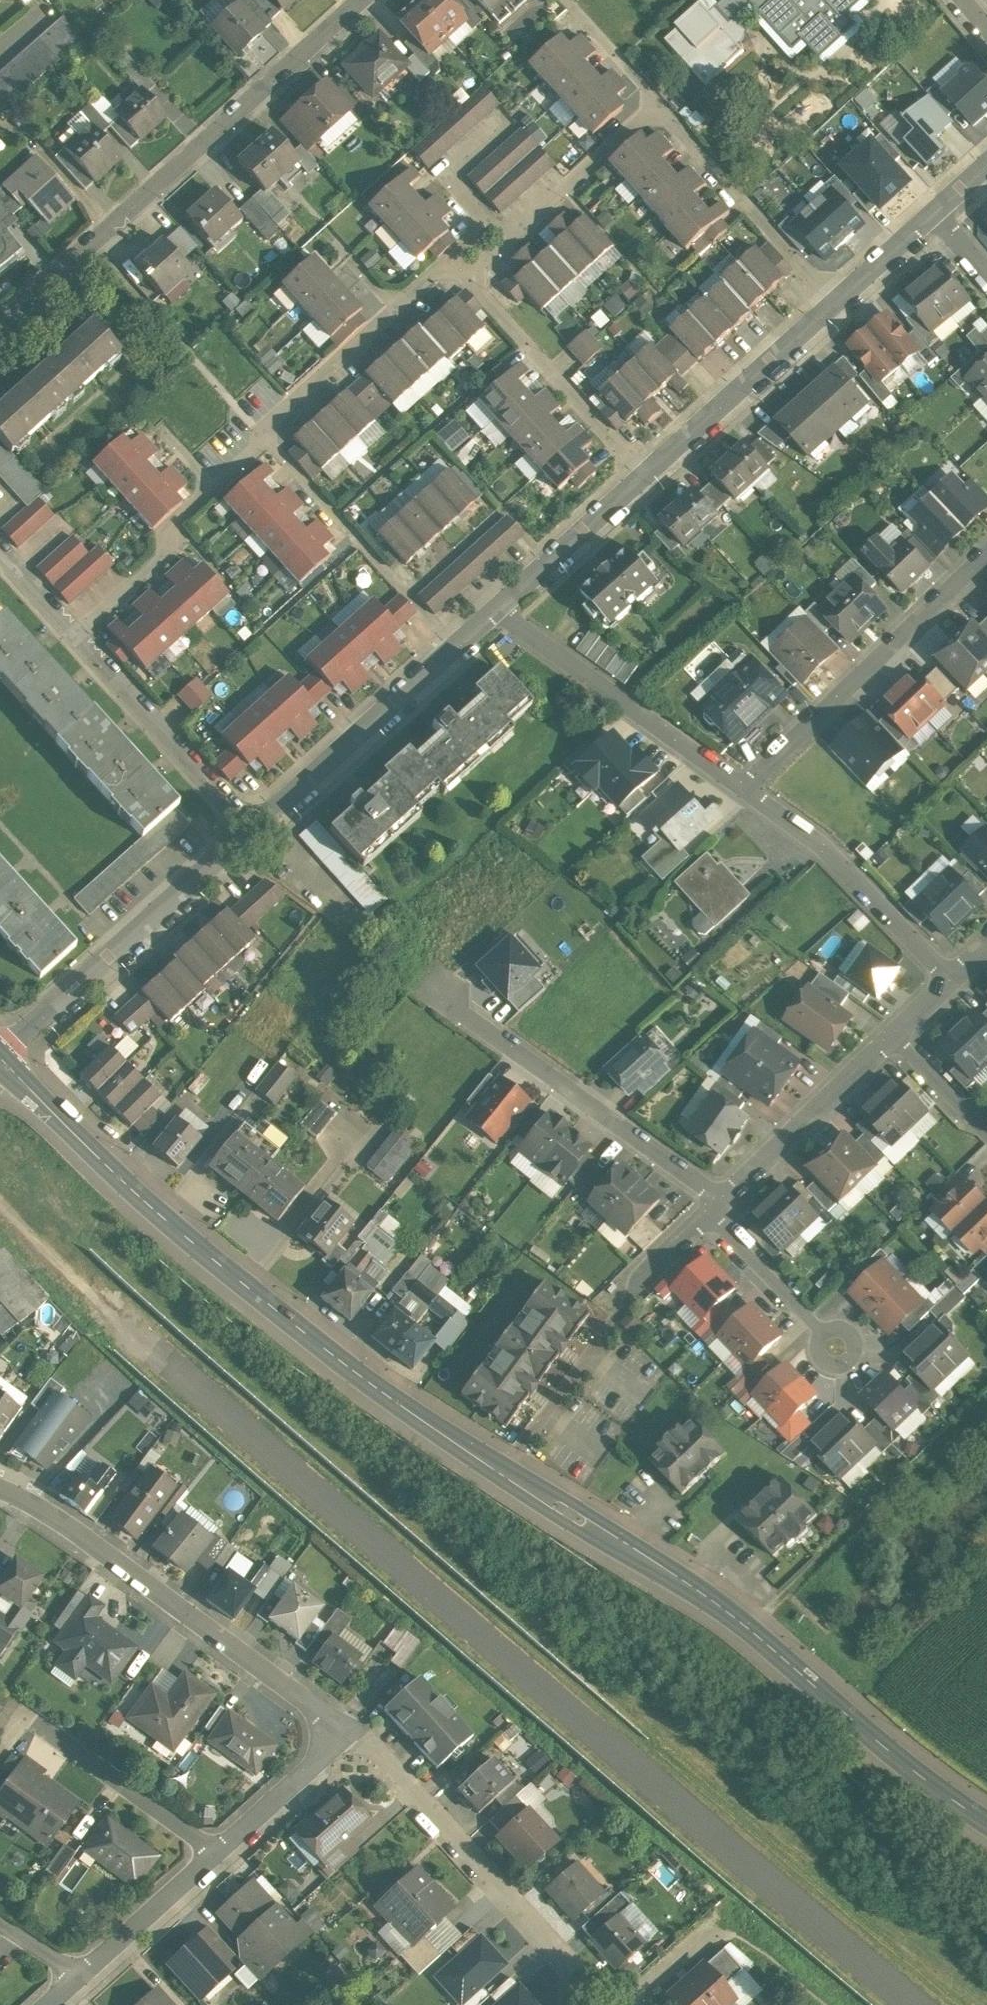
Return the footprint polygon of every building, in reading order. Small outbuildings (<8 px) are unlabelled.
[(237,7),(248,19),(249,19),(258,10),(249,0),(230,0),(237,7)] [(258,10),(269,22),(282,11),(273,0),(249,0),(258,10)] [(282,11),(294,0),(273,0),(282,11)] [(443,0),(418,0),(414,4),(446,39),(463,24),(464,23),(448,5),(443,0)] [(459,0),(454,0),(448,5),(464,23),(463,24),(471,33),(481,24),(459,0)] [(486,11),(499,0),(476,0),(486,11)] [(716,9),(718,11),(731,25),(738,18),(751,7),(793,53),(804,44),(820,61),(857,28),(848,17),(866,0),(865,0),(727,0),(716,9)] [(446,39),(414,4),(396,20),(411,38),(428,56),(429,55),(446,39)] [(666,43),(706,88),(745,53),(737,45),(740,42),(741,40),(743,36),(744,31),(742,26),(741,22),(738,18),(731,25),(718,11),(712,17),(702,5),(676,28),(679,31),(666,43)] [(248,19),(237,7),(212,30),(237,56),(262,33),(249,19),(248,19)] [(269,22),(258,10),(249,19),(262,33),(271,24),(269,22)] [(0,79),(0,100),(1,102),(7,108),(80,43),(63,21),(0,79)] [(267,65),(290,46),(275,28),(252,46),(267,65)] [(404,63),(378,34),(368,44),(369,46),(355,58),(354,56),(342,67),(368,95),(403,64),(404,63)] [(558,38),(528,65),(544,83),(586,44),(579,37),(567,48),(558,38)] [(428,56),(411,38),(403,45),(412,56),(427,73),(437,64),(429,55),(428,56)] [(586,44),(544,83),(560,100),(590,73),(582,65),(594,54),(586,44)] [(404,63),(403,64),(419,82),(428,74),(427,73),(412,56),(404,63)] [(153,86),(133,65),(123,73),(141,92),(143,95),(153,86)] [(986,115),(986,85),(973,70),(945,95),(957,109),(974,127),(986,115)] [(590,73),(560,100),(576,118),(618,80),(611,72),(599,83),(590,73)] [(618,80),(576,118),(592,137),(623,109),(614,100),(626,89),(618,80)] [(350,111),(325,84),(293,114),(317,140),(317,141),(350,111)] [(948,117),(957,109),(945,95),(937,86),(927,94),(930,97),(948,117)] [(498,105),(482,87),(473,95),(489,113),(498,105)] [(141,92),(114,116),(117,120),(138,143),(139,143),(165,119),(143,95),(141,92)] [(473,95),(464,103),(480,121),(489,113),(473,95)] [(948,117),(930,97),(922,105),(945,131),(954,123),(948,117)] [(480,121),(464,103),(456,111),(471,129),(480,121)] [(945,131),(922,105),(903,121),(914,134),(905,142),(928,168),(945,153),(934,140),(945,131)] [(108,128),(89,108),(78,117),(92,132),(93,132),(99,138),(109,129),(108,128)] [(471,129),(456,111),(447,119),(462,137),(471,129)] [(317,140),(293,114),(281,125),(301,146),(305,151),(317,140)] [(447,119),(438,128),(454,145),(462,137),(447,119)] [(138,143),(117,120),(108,128),(109,129),(129,151),(138,143)] [(454,145),(438,128),(429,136),(445,153),(454,145)] [(537,148),(521,130),(512,138),(528,156),(537,148)] [(92,132),(82,141),(78,137),(63,151),(93,184),(119,160),(99,138),(93,132),(92,132)] [(272,133),(237,164),(262,191),(264,194),(268,191),(298,164),(299,163),(292,155),(272,133)] [(638,136),(607,163),(623,181),(665,142),(658,134),(646,145),(638,136)] [(445,153),(429,136),(420,144),(436,161),(445,153)] [(873,144),(892,166),(901,158),(882,136),(873,144)] [(528,156),(512,138),(503,146),(519,164),(528,156)] [(665,142),(623,181),(639,198),(669,171),(662,162),(673,151),(665,142)] [(436,161),(420,144),(412,151),(428,169),(436,161)] [(882,210),(910,185),(892,166),(873,144),(845,169),(863,189),(879,207),(882,210)] [(305,151),(301,146),(292,155),(299,163),(298,164),(308,175),(318,166),(305,151)] [(519,164),(503,146),(494,154),(511,172),(519,164)] [(537,148),(528,156),(544,174),(553,166),(537,148)] [(63,151),(62,151),(53,159),(84,192),(93,184),(63,151)] [(511,172),(494,154),(486,162),(502,180),(511,172)] [(544,174),(528,156),(519,164),(535,182),(544,174)] [(73,201),(37,161),(3,189),(21,209),(27,204),(46,225),(73,201)] [(502,180),(486,162),(477,170),(493,188),(502,180)] [(519,164),(511,172),(527,190),(535,182),(519,164)] [(411,169),(369,208),(384,225),(415,197),(407,189),(419,178),(411,169)] [(493,188),(477,170),(468,178),(484,196),(493,188)] [(678,180),(669,171),(639,198),(654,216),(697,178),(690,170),(678,180)] [(527,190),(511,172),(502,180),(518,198),(527,190)] [(697,178),(654,216),(670,234),(701,206),(693,197),(705,187),(697,178)] [(849,210),(858,203),(854,198),(836,178),(827,185),(833,192),(849,210)] [(518,198),(502,180),(493,188),(509,206),(518,198)] [(509,206),(493,188),(484,196),(500,214),(509,206)] [(3,189),(0,191),(0,203),(11,217),(21,209),(3,189)] [(879,207),(863,189),(854,198),(858,203),(870,215),(879,207)] [(285,209),(268,191),(264,194),(262,191),(252,199),(271,221),(272,221),(285,209)] [(849,210),(833,192),(814,209),(845,244),(864,227),(849,210)] [(208,199),(187,218),(201,233),(202,231),(213,242),(239,219),(216,194),(209,200),(208,199)] [(415,197),(384,225),(400,243),(443,204),(435,196),(423,207),(415,197)] [(252,199),(239,211),(259,232),(271,221),(252,199)] [(0,203),(0,226),(11,217),(0,203)] [(443,204),(400,243),(417,261),(429,250),(447,233),(439,224),(450,213),(443,204)] [(701,206),(670,234),(687,252),(703,238),(720,222),(729,213),(721,204),(709,215),(701,206)] [(285,209),(272,221),(277,227),(290,215),(285,209)] [(825,262),(845,244),(814,209),(794,227),(811,246),(825,262)] [(584,217),(574,225),(564,214),(555,222),(593,265),(612,248),(584,217)] [(802,254),(811,246),(794,227),(788,220),(779,228),(802,254)] [(271,221),(259,232),(267,242),(280,230),(277,227),(272,221),(271,221)] [(593,265),(555,222),(547,229),(557,240),(548,249),(577,280),(593,265)] [(720,222),(703,238),(710,246),(728,230),(720,222)] [(20,250),(0,226),(0,267),(20,250)] [(197,247),(180,228),(170,237),(187,256),(197,247)] [(447,233),(429,250),(437,258),(455,242),(447,233)] [(187,256),(170,237),(164,243),(181,262),(187,256)] [(181,262),(164,243),(147,258),(146,257),(134,267),(163,298),(191,273),(181,262)] [(777,254),(768,244),(759,252),(768,262),(777,254)] [(577,280),(548,249),(539,257),(529,245),(520,253),(559,296),(577,280)] [(759,252),(756,249),(739,265),(767,296),(784,280),(768,262),(759,252)] [(559,296),(520,253),(512,261),(522,272),(512,281),(525,296),(540,313),(559,296)] [(793,271),(777,254),(768,262),(784,280),(793,271)] [(312,258),(282,285),(298,303),(328,276),(312,258)] [(767,296),(739,265),(722,281),(724,283),(750,312),(767,296)] [(969,302),(941,267),(922,283),(950,317),(969,302)] [(328,276),(298,303),(314,321),(344,294),(328,276)] [(512,281),(510,279),(501,286),(517,303),(525,296),(512,281)] [(750,312),(724,283),(706,299),(733,330),(751,314),(750,312)] [(950,317),(922,283),(904,298),(916,313),(932,332),(933,331),(950,317)] [(480,309),(464,291),(456,299),(472,316),(480,309)] [(344,294),(314,321),(330,339),(331,339),(357,315),(360,312),(344,294)] [(472,316),(456,299),(438,315),(465,346),(483,329),(472,316)] [(733,330),(706,299),(689,315),(716,346),(733,330)] [(246,301),(235,311),(242,319),(253,309),(246,301)] [(932,332),(916,313),(907,321),(915,331),(930,349),(940,340),(933,331),(932,332)] [(357,315),(331,339),(338,348),(365,323),(357,315)] [(465,346),(438,315),(420,331),(445,359),(448,362),(465,346)] [(716,346),(689,315),(671,331),(674,335),(682,344),(698,361),(698,362),(716,346)] [(906,338),(888,316),(869,331),(899,368),(918,353),(906,338)] [(0,409),(0,444),(9,454),(119,355),(92,326),(0,409)] [(420,331),(417,328),(400,343),(428,374),(445,359),(420,331)] [(982,336),(976,330),(967,338),(980,354),(986,348),(986,331),(982,336)] [(585,331),(567,347),(575,357),(593,340),(585,331)] [(899,368),(869,331),(850,346),(869,369),(881,383),(882,382),(899,368)] [(930,349),(915,331),(906,338),(918,353),(927,364),(929,366),(938,359),(930,349)] [(682,344),(674,335),(665,343),(673,352),(682,344)] [(593,340),(575,357),(583,365),(601,349),(593,340)] [(428,374),(400,343),(382,359),(410,390),(428,374)] [(665,343),(656,351),(665,360),(673,352),(665,343)] [(656,351),(650,344),(632,361),(660,392),(669,384),(680,395),(689,387),(680,377),(665,360),(656,351)] [(698,361),(682,344),(673,352),(689,370),(698,361)] [(689,370),(673,352),(665,360),(680,377),(689,370)] [(918,353),(899,368),(908,379),(927,364),(918,353)] [(978,355),(951,379),(960,389),(969,381),(968,380),(986,364),(978,355)] [(859,375),(844,358),(832,368),(835,371),(836,370),(848,384),(859,375)] [(410,390),(382,359),(364,375),(365,376),(381,393),(392,406),(410,390)] [(660,392),(632,361),(614,377),(653,419),(661,412),(651,400),(660,392)] [(968,380),(969,381),(984,398),(986,395),(986,363),(986,364),(968,380)] [(489,390),(476,402),(492,420),(523,392),(515,384),(527,373),(518,364),(507,374),(489,390)] [(499,365),(481,381),(489,390),(507,374),(499,365)] [(899,368),(882,382),(890,393),(908,379),(899,368)] [(881,383),(869,369),(860,377),(883,405),(893,396),(890,393),(882,382),(881,383)] [(835,371),(807,397),(838,431),(867,405),(848,384),(836,370),(835,371)] [(381,393),(365,376),(355,384),(371,402),(381,393)] [(653,419),(614,377),(597,393),(608,405),(625,424),(634,415),(644,427),(653,419)] [(371,402),(355,384),(346,392),(363,410),(371,402)] [(531,401),(523,392),(492,420),(508,437),(550,399),(543,391),(531,401)] [(346,392),(328,408),(356,439),(374,423),(346,392)] [(838,431),(807,397),(779,422),(778,423),(791,437),(810,457),(838,431)] [(550,399),(508,437),(524,454),(554,427),(547,419),(559,408),(550,399)] [(625,424),(608,405),(599,413),(616,432),(625,424)] [(356,439),(328,408),(310,424),(338,455),(356,439)] [(453,452),(470,438),(454,419),(437,434),(453,452)] [(776,419),(758,435),(777,449),(791,437),(778,423),(779,422),(776,419)] [(338,455),(310,424),(292,440),(297,446),(315,466),(320,471),(338,455)] [(563,436),(554,427),(524,454),(540,472),(582,434),(575,426),(563,436)] [(582,434),(540,472),(556,490),(569,479),(587,463),(578,454),(590,443),(582,434)] [(120,437),(90,464),(106,481),(147,444),(139,435),(127,445),(120,437)] [(455,454),(466,465),(482,449),(472,438),(455,454)] [(0,444),(0,479),(26,507),(35,498),(43,491),(9,454),(0,444)] [(147,444),(106,481),(122,498),(151,472),(143,464),(156,453),(147,444)] [(748,444),(730,460),(753,485),(771,470),(748,444)] [(315,466),(297,446),(288,455),(306,475),(315,466)] [(753,485),(730,460),(713,475),(717,479),(733,497),(736,500),(753,485)] [(587,463),(569,479),(577,488),(595,472),(587,463)] [(264,465),(222,502),(238,519),(267,492),(260,485),(272,474),(264,465)] [(157,479),(151,472),(122,498),(136,514),(177,477),(169,468),(157,479)] [(475,501),(447,471),(429,487),(457,518),(475,501)] [(177,477),(136,514),(151,531),(180,504),(173,496),(185,485),(177,477)] [(965,490),(953,478),(933,498),(964,530),(984,510),(965,490)] [(717,479),(708,488),(724,505),(733,497),(717,479)] [(973,482),(965,490),(984,510),(986,507),(986,496),(973,482)] [(457,518),(429,487),(412,503),(440,533),(457,518)] [(724,505),(708,488),(699,496),(715,513),(724,505)] [(267,492),(238,519),(252,535),(294,498),(285,489),(274,499),(267,492)] [(699,496),(695,491),(678,507),(701,532),(718,517),(715,513),(699,496)] [(52,517),(35,498),(27,506),(44,525),(52,517)] [(294,498),(252,535),(267,552),(297,525),(290,517),(302,507),(294,498)] [(964,530),(933,498),(913,517),(924,529),(943,549),(944,550),(964,530)] [(440,533),(412,503),(394,519),(422,550),(440,533)] [(44,525),(27,506),(26,507),(18,514),(35,533),(44,525)] [(701,532),(678,507),(661,522),(665,526),(681,544),(684,547),(701,532)] [(35,533),(18,514),(9,522),(26,541),(35,533)] [(521,535),(506,518),(497,526),(512,543),(521,535)] [(422,550),(394,519),(376,535),(404,566),(422,550)] [(26,541),(9,522),(0,530),(17,549),(26,541)] [(297,525),(267,552),(282,568),(323,531),(315,522),(304,533),(297,525)] [(512,543),(497,526),(488,534),(504,551),(512,543)] [(665,526),(655,535),(672,553),(681,544),(665,526)] [(943,549),(924,529),(915,537),(922,544),(935,557),(943,549)] [(915,537),(909,530),(900,538),(907,545),(915,537)] [(323,531),(282,568),(298,586),(327,559),(320,551),(332,540),(323,531)] [(504,551),(488,534),(479,542),(495,559),(504,551)] [(87,555),(71,537),(62,546),(78,563),(87,555)] [(900,538),(899,537),(888,549),(883,553),(889,558),(878,568),(903,593),(929,568),(913,552),(907,545),(900,538)] [(915,537),(907,545),(913,552),(922,544),(915,537)] [(878,539),(864,553),(878,568),(889,558),(883,553),(888,549),(878,539)] [(495,559),(479,542),(470,550),(486,567),(495,559)] [(78,563),(62,546),(53,554),(69,571),(78,563)] [(112,565),(96,547),(87,555),(103,573),(112,565)] [(486,567),(470,550),(461,558),(477,575),(486,567)] [(645,557),(639,563),(629,552),(582,595),(592,606),(585,611),(596,623),(602,617),(607,623),(612,618),(617,623),(632,609),(630,607),(637,601),(639,604),(654,590),(649,584),(654,580),(649,574),(656,569),(645,557)] [(69,571),(53,554),(45,562),(61,579),(69,571)] [(87,555),(78,563),(94,581),(103,573),(87,555)] [(477,575),(461,558),(452,566),(468,583),(477,575)] [(855,561),(837,578),(846,587),(854,579),(851,576),(860,566),(855,561)] [(45,562),(36,570),(52,587),(61,579),(45,562)] [(201,567),(193,574),(182,562),(172,570),(210,611),(227,596),(201,567)] [(94,581),(78,563),(69,571),(86,589),(94,581)] [(468,583),(452,566),(443,574),(459,591),(468,583)] [(877,584),(860,566),(851,576),(854,579),(855,578),(868,592),(877,584)] [(210,611),(172,570),(164,578),(174,590),(167,597),(193,627),(210,611)] [(86,589),(69,571),(61,579),(77,597),(86,589)] [(459,591),(443,574),(435,582),(450,599),(459,591)] [(868,592),(855,578),(854,579),(846,587),(838,595),(868,626),(885,610),(868,592)] [(77,597),(61,579),(52,587),(68,605),(77,597)] [(450,599),(435,582),(426,590),(441,607),(450,599)] [(441,607),(426,590),(417,598),(432,615),(441,607)] [(167,597),(160,604),(149,592),(139,600),(177,641),(193,627),(167,597)] [(868,626),(838,595),(821,610),(820,611),(834,625),(851,643),(868,626)] [(414,613),(399,596),(390,604),(406,621),(414,613)] [(177,641),(139,600),(131,608),(142,620),(134,627),(161,656),(177,641)] [(381,612),(371,602),(354,617),(392,658),(400,650),(390,639),(398,631),(397,630),(381,612)] [(406,621),(390,604),(381,612),(397,630),(406,621)] [(834,625),(820,611),(821,610),(816,604),(806,613),(820,628),(825,634),(834,625)] [(4,616),(0,619),(0,683),(54,743),(90,711),(4,616)] [(392,658),(354,617),(338,632),(365,661),(372,655),(382,666),(392,658)] [(161,656),(134,627),(127,633),(116,621),(107,629),(114,638),(131,656),(144,671),(161,656)] [(986,621),(978,629),(986,639),(986,622),(986,621)] [(974,625),(955,643),(985,675),(986,673),(986,639),(978,629),(974,625)] [(811,636),(801,626),(779,646),(790,657),(808,677),(809,677),(831,657),(830,656),(811,636)] [(825,634),(820,628),(811,636),(830,656),(838,647),(825,634)] [(365,661),(338,632),(322,646),(359,687),(368,679),(357,668),(365,661)] [(297,650),(302,657),(322,644),(317,636),(297,650)] [(631,653),(593,636),(584,656),(632,678),(638,665),(627,660),(631,653)] [(131,656),(114,638),(105,646),(122,665),(131,656)] [(985,675),(955,643),(936,661),(941,666),(961,687),(967,693),(985,675)] [(359,687),(322,646),(305,662),(314,672),(330,690),(331,691),(339,685),(349,696),(359,687)] [(740,650),(692,696),(703,707),(751,661),(740,650)] [(790,657),(781,665),(799,685),(808,677),(790,657)] [(751,661),(703,707),(708,713),(705,716),(705,721),(711,727),(715,727),(719,724),(736,742),(749,729),(749,725),(758,717),(762,717),(784,696),(751,661)] [(961,687),(941,666),(932,674),(953,695),(961,687)] [(441,737),(415,761),(407,752),(382,774),(387,779),(362,802),(358,797),(349,805),(353,810),(329,832),(357,864),(416,811),(412,807),(435,787),(440,792),(510,729),(505,723),(528,702),(499,669),(474,692),(481,700),(455,724),(446,714),(432,727),(441,737)] [(330,690),(314,672),(305,681),(321,698),(330,690)] [(915,673),(897,690),(928,721),(945,705),(944,704),(923,682),(915,673)] [(953,695),(932,674),(923,682),(944,704),(953,695)] [(296,688),(287,678),(270,693),(307,734),(316,726),(305,715),(313,707),(312,706),(296,688)] [(194,680),(177,696),(185,705),(202,689),(194,680)] [(321,698),(305,681),(296,688),(312,706),(321,698)] [(202,689),(185,705),(193,714),(211,698),(202,689)] [(928,721),(897,690),(880,706),(888,715),(908,735),(910,738),(911,737),(928,721)] [(307,734),(270,693),(254,708),(280,737),(287,731),(298,743),(307,734)] [(280,737),(254,708),(237,723),(275,764),(284,755),(273,744),(280,737)] [(176,807),(90,711),(54,743),(141,839),(176,807)] [(880,723),(871,715),(863,723),(895,756),(903,748),(880,723)] [(908,735),(888,715),(880,723),(899,744),(908,735)] [(275,764),(237,723),(221,738),(230,748),(246,766),(247,767),(255,760),(266,772),(275,764)] [(863,723),(841,744),(873,777),(895,756),(863,723)] [(910,738),(908,735),(899,744),(903,748),(910,755),(920,746),(911,737),(910,738)] [(577,771),(596,792),(601,788),(634,758),(614,736),(596,753),(577,771)] [(577,771),(596,753),(588,744),(564,766),(572,775),(577,771)] [(873,777),(841,744),(832,752),(864,785),(873,777)] [(246,766),(230,748),(221,757),(237,775),(246,766)] [(634,758),(601,788),(620,808),(640,791),(658,774),(639,753),(634,758)] [(237,775),(221,757),(212,765),(228,783),(237,775)] [(670,778),(652,794),(660,803),(678,787),(670,778)] [(699,808),(679,787),(678,787),(660,803),(643,819),(657,834),(661,830),(674,844),(680,850),(682,849),(719,815),(707,801),(699,808)] [(648,800),(640,791),(620,808),(628,817),(648,800)] [(174,810),(74,901),(88,917),(189,826),(174,810)] [(386,900),(315,822),(298,837),(369,916),(386,900)] [(977,841),(969,838),(963,844),(965,852),(986,874),(986,831),(977,841)] [(674,844),(650,866),(663,882),(690,858),(682,849),(680,850),(674,844)] [(864,844),(856,851),(867,862),(875,855),(864,844)] [(724,876),(707,858),(677,885),(703,914),(716,928),(749,898),(727,873),(724,876)] [(39,980),(75,948),(0,864),(0,936),(39,980)] [(961,882),(951,872),(934,889),(964,921),(982,904),(961,882)] [(986,891),(969,874),(961,882),(977,900),(986,891)] [(285,895),(265,881),(256,889),(272,907),(285,895)] [(272,907),(256,889),(247,897),(263,915),(272,907)] [(964,921),(934,889),(917,905),(929,918),(947,937),(964,921)] [(263,915),(247,897),(238,905),(254,923),(263,915)] [(917,905),(913,900),(903,909),(920,926),(929,918),(917,905)] [(254,923),(238,905),(230,913),(246,930),(254,923)] [(230,913),(227,910),(209,927),(237,957),(255,941),(246,930),(230,913)] [(703,914),(690,926),(703,940),(716,928),(703,914)] [(237,957),(209,927),(192,943),(219,973),(237,957)] [(511,941),(479,970),(508,1002),(533,979),(541,972),(511,941)] [(219,973),(192,943),(174,959),(177,962),(202,989),(219,973)] [(849,978),(849,979),(871,995),(878,1000),(899,970),(870,949),(849,978)] [(177,962),(160,978),(187,1008),(205,992),(202,989),(177,962)] [(871,995),(849,979),(849,978),(842,973),(834,984),(850,995),(863,1004),(871,995)] [(834,984),(821,974),(810,989),(839,1010),(850,995),(834,984)] [(187,1008),(160,978),(142,994),(142,995),(158,1012),(169,1024),(187,1008)] [(533,979),(508,1002),(520,1015),(545,992),(533,979)] [(839,1010),(810,989),(787,1021),(829,1051),(852,1019),(839,1010)] [(158,1012),(142,995),(133,1003),(149,1020),(158,1012)] [(149,1020),(133,1003),(124,1011),(140,1028),(149,1020)] [(124,1011),(116,1019),(131,1036),(140,1028),(124,1011)] [(975,1013),(958,1030),(986,1060),(986,1025),(981,1019),(975,1013)] [(783,1039),(762,1023),(755,1033),(776,1048),(783,1039)] [(958,1030),(941,1046),(959,1065),(971,1078),(972,1077),(986,1063),(986,1060),(958,1030)] [(776,1048),(755,1033),(740,1054),(785,1086),(800,1066),(776,1048)] [(666,1062),(644,1039),(608,1071),(630,1095),(637,1088),(664,1064),(666,1062)] [(110,1048),(80,1078),(96,1094),(126,1065),(110,1048)] [(785,1086),(740,1054),(725,1075),(746,1090),(770,1107),(785,1086)] [(295,1078),(278,1064),(277,1063),(255,1091),(256,1092),(273,1105),(273,1106),(274,1107),(296,1078),(295,1078)] [(664,1064),(637,1088),(646,1099),(673,1074),(664,1064)] [(126,1065),(96,1094),(113,1111),(143,1082),(126,1065)] [(959,1065),(951,1074),(967,1091),(977,1082),(972,1077),(971,1078),(959,1065)] [(201,1074),(188,1090),(196,1097),(209,1081),(201,1074)] [(488,1075),(465,1103),(475,1111),(498,1083),(488,1075)] [(746,1090),(725,1075),(718,1084),(739,1100),(746,1090)] [(926,1094),(909,1077),(901,1085),(917,1102),(926,1094)] [(475,1111),(467,1121),(494,1142),(527,1101),(500,1080),(498,1083),(475,1111)] [(896,1081),(879,1097),(910,1129),(927,1112),(917,1102),(901,1085),(896,1081)] [(143,1082),(113,1111),(131,1128),(133,1126),(150,1109),(160,1099),(143,1082)] [(718,1084),(716,1083),(708,1094),(714,1099),(715,1098),(738,1114),(745,1104),(739,1100),(718,1084)] [(879,1097),(862,1114),(882,1136),(892,1146),(910,1129),(879,1097)] [(738,1114),(715,1098),(714,1099),(704,1113),(696,1114),(690,1122),(692,1131),(690,1133),(721,1155),(731,1141),(733,1142),(739,1134),(737,1132),(746,1120),(738,1114)] [(320,1100),(299,1126),(316,1140),(337,1113),(320,1100)] [(150,1109),(133,1126),(145,1137),(160,1118),(150,1109)] [(536,1111),(517,1135),(526,1142),(545,1119),(536,1111)] [(526,1142),(519,1151),(540,1169),(571,1131),(549,1114),(545,1119),(526,1142)] [(882,1136),(866,1118),(857,1127),(865,1135),(874,1144),(882,1136)] [(176,1122),(153,1150),(176,1169),(199,1140),(176,1122)] [(279,1152),(244,1124),(234,1136),(268,1164),(269,1164),(279,1152)] [(416,1146),(397,1131),(367,1168),(386,1183),(416,1146)] [(591,1148),(571,1131),(540,1169),(562,1186),(586,1155),(591,1148)] [(855,1145),(845,1135),(827,1153),(858,1185),(876,1167),(855,1145)] [(874,1144),(865,1135),(855,1145),(876,1167),(887,1157),(874,1144)] [(268,1164),(234,1136),(209,1167),(243,1195),(268,1164)] [(858,1185),(827,1153),(808,1170),(818,1180),(839,1203),(858,1185)] [(586,1155),(567,1180),(576,1187),(596,1162),(586,1155)] [(269,1164),(268,1164),(243,1195),(278,1222),(303,1191),(269,1164)] [(611,1183),(593,1167),(576,1189),(592,1203),(611,1183)] [(611,1183),(592,1203),(610,1220),(642,1184),(625,1168),(611,1183)] [(839,1203),(818,1180),(807,1190),(829,1213),(839,1203)] [(951,1181),(934,1198),(942,1206),(960,1190),(951,1181)] [(807,1190),(799,1182),(791,1190),(808,1208),(816,1200),(807,1190)] [(942,1206),(935,1213),(954,1234),(986,1203),(967,1183),(960,1190),(942,1206)] [(642,1184),(610,1220),(628,1236),(645,1217),(660,1200),(642,1184)] [(858,1185),(839,1203),(848,1212),(867,1194),(858,1185)] [(791,1190),(787,1186),(769,1203),(800,1234),(817,1218),(817,1217),(808,1208),(791,1190)] [(829,1213),(816,1200),(808,1208),(817,1217),(817,1218),(821,1214),(824,1217),(829,1213)] [(324,1203),(296,1238),(306,1246),(307,1244),(323,1257),(324,1258),(334,1244),(333,1243),(349,1223),(324,1203)] [(800,1234),(769,1203),(752,1219),(756,1224),(773,1241),(783,1251),(800,1234)] [(986,1203),(954,1234),(974,1254),(981,1247),(986,1241),(986,1204),(986,1203)] [(645,1217),(628,1236),(644,1251),(663,1233),(645,1217)] [(773,1241),(756,1224),(748,1232),(764,1249),(773,1241)] [(378,1229),(361,1251),(373,1261),(378,1265),(379,1266),(397,1244),(378,1229)] [(334,1244),(324,1258),(323,1257),(319,1261),(331,1270),(345,1253),(334,1244)] [(1,1306),(4,1304),(19,1323),(34,1312),(49,1297),(0,1246),(0,1304),(1,1306)] [(880,1250),(854,1275),(862,1283),(884,1263),(885,1263),(889,1259),(880,1250)] [(361,1251),(347,1269),(359,1278),(373,1261),(361,1251)] [(690,1274),(674,1289),(675,1290),(689,1304),(721,1274),(706,1258),(690,1274)] [(885,1263),(884,1263),(862,1283),(851,1294),(871,1314),(903,1283),(885,1263)] [(681,1265),(656,1290),(665,1300),(675,1290),(674,1289),(690,1274),(681,1265)] [(359,1278),(347,1269),(343,1274),(355,1283),(359,1278)] [(974,1271),(956,1287),(965,1296),(982,1279),(974,1271)] [(417,1282),(406,1273),(391,1292),(402,1301),(408,1293),(417,1282)] [(355,1283),(343,1274),(322,1300),(349,1321),(358,1310),(363,1314),(371,1303),(367,1299),(370,1295),(355,1283)] [(721,1274),(689,1304),(703,1318),(704,1319),(719,1305),(736,1289),(721,1274)] [(437,1297),(417,1282),(408,1293),(428,1308),(437,1297)] [(543,1282),(460,1395),(505,1428),(588,1316),(543,1282)] [(922,1302),(903,1283),(871,1314),(890,1334),(901,1324),(922,1303),(922,1302)] [(935,1307),(930,1312),(940,1322),(941,1323),(947,1317),(967,1298),(965,1296),(956,1287),(935,1307)] [(445,1303),(437,1297),(428,1308),(448,1324),(456,1313),(451,1309),(456,1303),(449,1298),(445,1303)] [(922,1303),(901,1324),(909,1332),(930,1312),(935,1307),(926,1298),(922,1302),(922,1303)] [(19,1323),(4,1304),(1,1306),(0,1307),(0,1335),(1,1336),(19,1323)] [(719,1305),(704,1319),(703,1318),(692,1329),(701,1338),(727,1313),(719,1305)] [(736,1322),(720,1337),(721,1337),(735,1352),(767,1321),(752,1306),(736,1322)] [(408,1318),(396,1309),(372,1340),(391,1355),(413,1328),(405,1322),(408,1318)] [(436,1339),(435,1340),(447,1349),(468,1322),(456,1313),(448,1324),(436,1339)] [(727,1313),(701,1338),(711,1348),(721,1337),(720,1337),(736,1322),(727,1313)] [(954,1324),(947,1317),(941,1323),(940,1322),(937,1325),(950,1338),(954,1334),(954,1324)] [(767,1321),(735,1352),(749,1366),(750,1367),(761,1357),(781,1336),(767,1321)] [(950,1338),(937,1325),(920,1342),(950,1373),(968,1357),(950,1338)] [(424,1330),(420,1334),(413,1328),(391,1355),(411,1370),(435,1340),(436,1339),(424,1330)] [(920,1342),(902,1358),(915,1372),(933,1390),(934,1389),(950,1373),(920,1342)] [(749,1366),(734,1381),(743,1390),(762,1372),(769,1365),(761,1357),(750,1367),(749,1366)] [(770,1381),(755,1396),(756,1397),(770,1411),(802,1380),(787,1365),(770,1381)] [(743,1390),(736,1397),(745,1406),(756,1397),(755,1396),(770,1381),(762,1372),(743,1390)] [(933,1390),(915,1372),(907,1380),(912,1385),(932,1406),(941,1397),(934,1389),(933,1390)] [(903,1394),(885,1375),(862,1397),(880,1416),(893,1430),(894,1429),(915,1408),(916,1407),(903,1394)] [(50,1379),(31,1405),(40,1412),(54,1394),(58,1397),(64,1389),(50,1379)] [(802,1380),(770,1411),(783,1425),(784,1426),(800,1411),(816,1395),(802,1380)] [(932,1406),(912,1385),(903,1394),(916,1407),(915,1408),(923,1416),(933,1407),(932,1406)] [(137,1393),(128,1402),(145,1418),(154,1408),(137,1393)] [(20,1408),(0,1394),(0,1435),(20,1408)] [(58,1397),(54,1394),(40,1412),(8,1455),(24,1463),(28,1456),(45,1468),(90,1421),(58,1397)] [(800,1411),(784,1426),(783,1425),(777,1431),(791,1446),(801,1436),(813,1425),(800,1411)] [(863,1432),(845,1414),(827,1430),(858,1462),(874,1446),(875,1445),(863,1432)] [(893,1430),(880,1416),(871,1424),(892,1446),(901,1437),(894,1429),(893,1430)] [(695,1422),(676,1440),(672,1435),(666,1441),(670,1445),(651,1463),(683,1496),(726,1455),(695,1422)] [(892,1446),(871,1424),(863,1432),(875,1445),(874,1446),(883,1455),(892,1446)] [(810,1446),(810,1447),(840,1479),(841,1479),(858,1462),(827,1430),(810,1446)] [(810,1446),(801,1436),(791,1446),(781,1455),(793,1463),(810,1447),(810,1446)] [(858,1462),(841,1479),(852,1490),(869,1474),(858,1462)] [(99,1464),(86,1482),(90,1485),(103,1467),(99,1464)] [(86,1482),(77,1475),(62,1497),(87,1515),(102,1495),(115,1476),(103,1467),(90,1485),(86,1482)] [(173,1487),(150,1470),(145,1477),(132,1496),(112,1522),(134,1538),(156,1509),(159,1511),(175,1488),(173,1487)] [(136,1470),(122,1489),(132,1496),(145,1477),(136,1470)] [(782,1479),(739,1521),(775,1558),(793,1540),(797,1544),(803,1539),(799,1535),(818,1517),(782,1479)] [(175,1488),(159,1511),(167,1517),(177,1504),(188,1491),(177,1483),(173,1487),(175,1488)] [(102,1495),(87,1515),(97,1523),(112,1502),(102,1495)] [(167,1517),(162,1523),(172,1530),(179,1521),(187,1512),(177,1504),(167,1517)] [(197,1536),(179,1521),(172,1530),(157,1548),(186,1571),(195,1559),(211,1540),(201,1532),(197,1536)] [(211,1540),(195,1559),(210,1570),(215,1563),(228,1545),(215,1536),(211,1540)] [(228,1545),(215,1563),(225,1570),(236,1553),(237,1554),(239,1551),(229,1544),(228,1545)] [(270,1568),(246,1551),(242,1557),(256,1567),(245,1582),(255,1589),(270,1568)] [(3,1579),(0,1576),(0,1595),(1,1594),(16,1605),(4,1622),(18,1631),(30,1613),(29,1613),(37,1602),(29,1596),(42,1578),(16,1560),(3,1579)] [(245,1582),(231,1572),(219,1589),(217,1587),(208,1600),(234,1618),(255,1589),(245,1582)] [(323,1607),(294,1585),(282,1602),(270,1620),(298,1641),(299,1641),(312,1623),(323,1607)] [(273,1595),(258,1616),(268,1623),(270,1620),(282,1602),(273,1595)] [(137,1649),(95,1619),(104,1607),(91,1598),(58,1644),(69,1652),(63,1660),(80,1672),(82,1670),(83,1671),(87,1665),(112,1683),(137,1649)] [(322,1631),(316,1638),(327,1646),(334,1637),(335,1637),(349,1618),(337,1609),(322,1631)] [(7,1647),(18,1631),(4,1622),(0,1619),(0,1642),(7,1647)] [(322,1631),(312,1623),(299,1641),(298,1641),(296,1644),(306,1652),(316,1638),(322,1631)] [(421,1644),(397,1626),(383,1644),(396,1654),(390,1662),(401,1670),(421,1644)] [(335,1637),(334,1637),(327,1646),(315,1663),(342,1683),(359,1661),(362,1657),(335,1637)] [(359,1661),(348,1676),(354,1680),(365,1666),(359,1661)] [(186,1675),(163,1705),(148,1694),(129,1719),(158,1740),(167,1728),(182,1740),(214,1696),(186,1675)] [(472,1737),(419,1679),(384,1711),(407,1736),(409,1735),(415,1742),(413,1743),(437,1769),(472,1737)] [(221,1708),(205,1728),(215,1735),(230,1715),(221,1708)] [(275,1747),(230,1715),(215,1735),(210,1742),(256,1774),(275,1747)] [(542,1750),(523,1763),(531,1775),(551,1762),(542,1750)] [(24,1759),(0,1792),(0,1815),(6,1819),(14,1810),(35,1825),(30,1832),(49,1846),(79,1805),(42,1779),(46,1775),(24,1759)] [(492,1760),(457,1792),(478,1815),(495,1799),(513,1782),(512,1781),(492,1760)] [(513,1782),(495,1799),(503,1808),(516,1797),(524,1789),(514,1779),(512,1781),(513,1782)] [(342,1792),(300,1829),(325,1857),(327,1859),(347,1841),(368,1822),(342,1792)] [(503,1808),(490,1820),(503,1835),(529,1811),(516,1797),(503,1808)] [(503,1835),(499,1838),(527,1869),(534,1863),(541,1864),(545,1860),(545,1853),(557,1842),(529,1811),(503,1835)] [(159,1858),(107,1820),(84,1852),(135,1890),(159,1858)] [(347,1841),(327,1859),(325,1857),(318,1864),(330,1878),(357,1853),(347,1841)] [(76,1854),(65,1845),(45,1873),(56,1881),(76,1854)] [(602,1893),(574,1865),(547,1891),(574,1920),(582,1912),(602,1893)] [(453,1908),(418,1869),(376,1907),(411,1945),(412,1946),(422,1936),(453,1908)] [(252,1883),(219,1913),(243,1939),(276,1908),(252,1883)] [(602,1893),(582,1912),(589,1921),(606,1906),(616,1897),(608,1888),(602,1893)] [(616,1897),(606,1906),(617,1917),(631,1905),(620,1893),(616,1897)] [(589,1921),(581,1929),(592,1940),(617,1917),(606,1906),(589,1921)] [(243,1939),(239,1942),(249,1953),(259,1964),(260,1963),(296,1930),(295,1928),(276,1908),(243,1939)] [(617,1917),(592,1940),(616,1967),(642,1944),(617,1917)] [(296,1930),(260,1963),(268,1972),(312,1931),(303,1921),(295,1928),(296,1930)] [(233,1953),(209,1927),(201,1935),(225,1961),(233,1953)] [(451,1948),(460,1958),(480,1940),(472,1930),(451,1948)] [(200,1938),(171,1965),(170,1963),(168,1965),(200,2000),(202,1998),(200,1997),(230,1970),(231,1971),(233,1970),(225,1961),(201,1935),(199,1936),(200,1938)] [(440,1957),(422,1936),(412,1946),(411,1945),(399,1956),(418,1977),(440,1957)] [(505,1966),(481,1939),(480,1940),(460,1958),(437,1978),(461,2004),(481,1987),(505,1966)] [(724,1949),(705,1966),(724,1987),(743,1970),(724,1949)] [(249,1953),(240,1961),(258,1981),(268,1972),(260,1963),(259,1964),(249,1953)] [(704,1965),(670,1995),(679,2004),(727,2004),(734,1998),(724,1987),(705,1966),(704,1965)] [(497,2004),(499,2004),(518,1988),(510,1979),(490,1997),(497,2004)] [(490,1997),(481,1987),(461,2004),(481,2004),(490,1997)] [(518,1988),(499,2004),(533,2004),(518,1988)] [(158,1990),(141,2004),(172,2004),(158,1990)]
